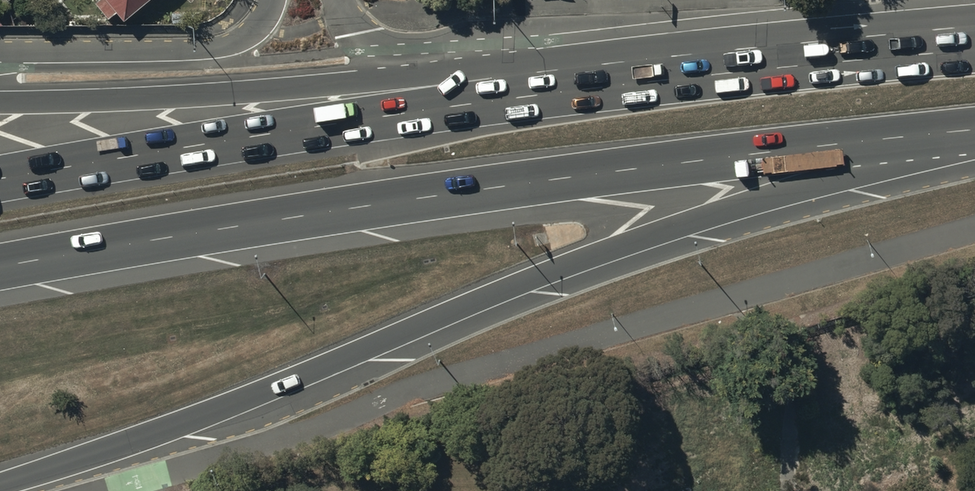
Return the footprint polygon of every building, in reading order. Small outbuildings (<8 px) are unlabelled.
[(154,0),(98,0),(91,7),(106,25),(114,18),(123,28),(154,0)]
